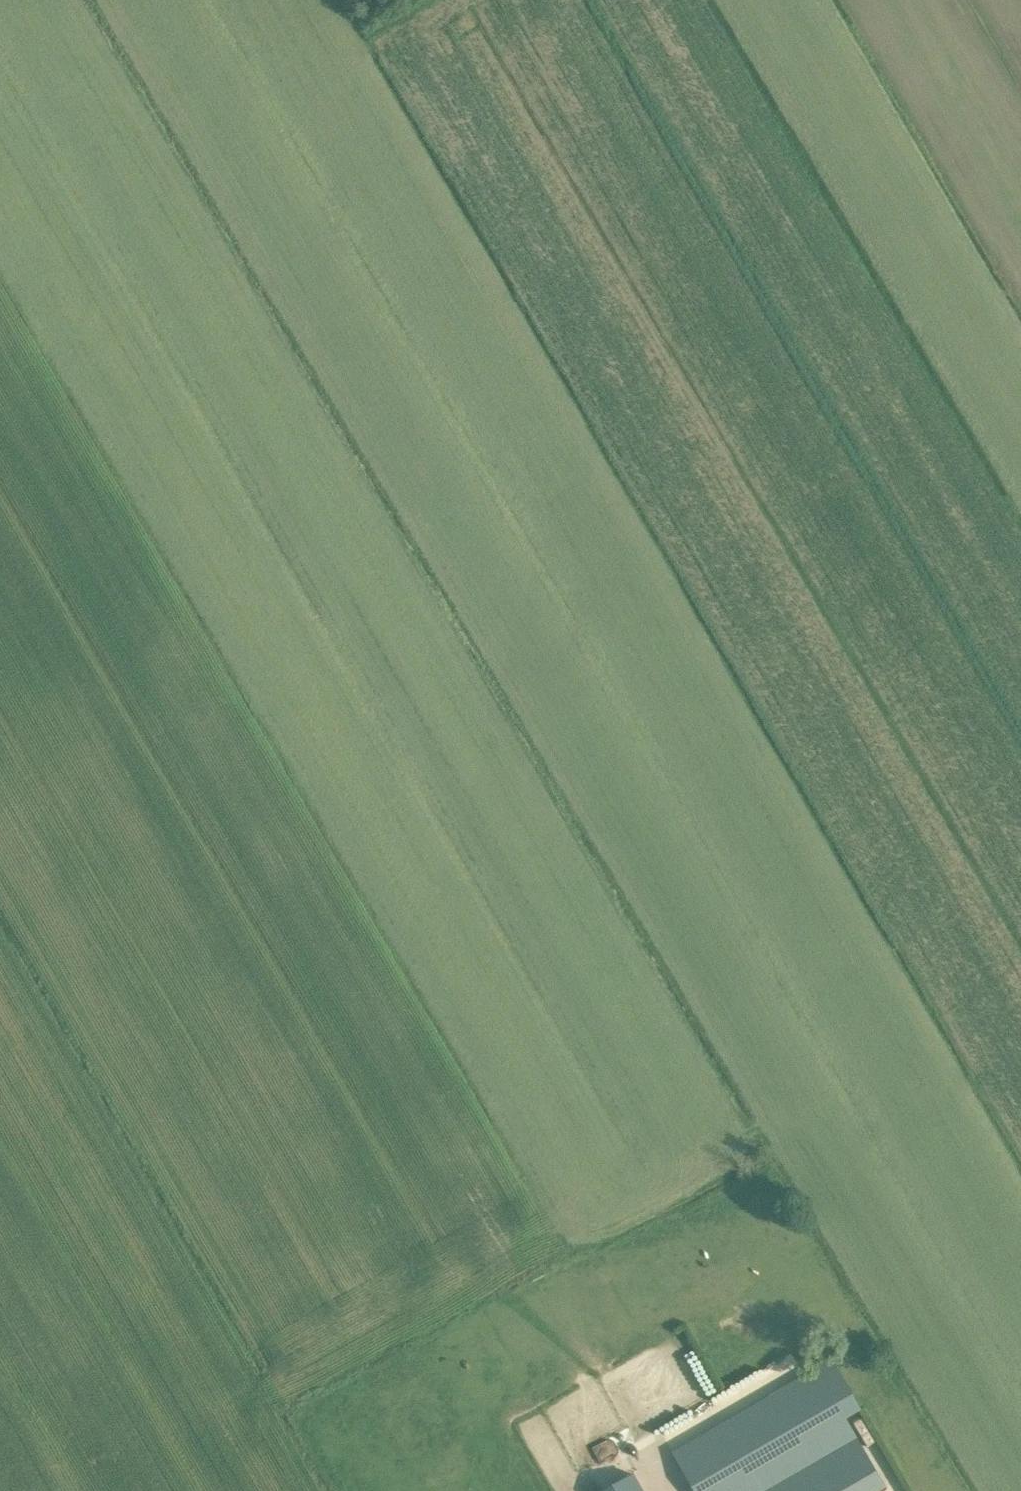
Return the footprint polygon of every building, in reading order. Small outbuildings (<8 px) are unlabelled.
[(674,1452),(696,1490),(882,1490),(887,1488),(847,1420),(863,1411),(834,1360),(674,1452)] [(609,1479),(625,1471),(608,1439),(593,1446),(609,1479)]
